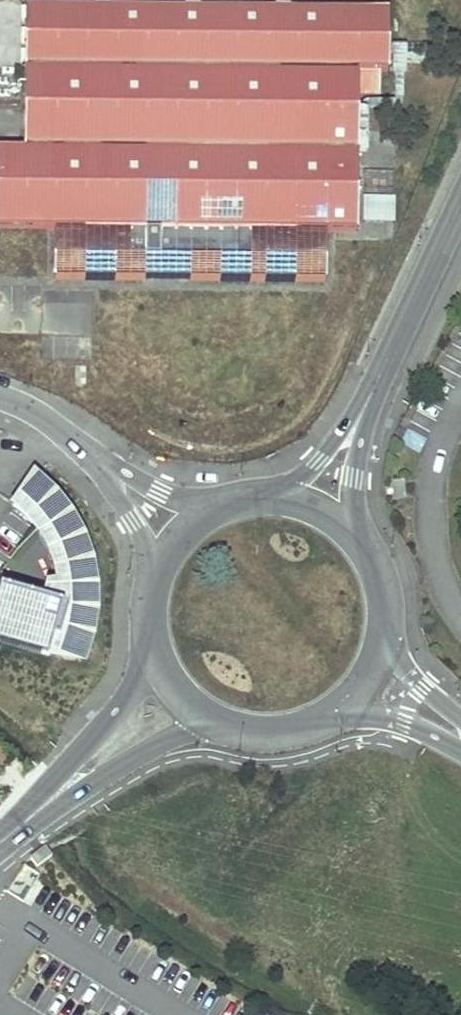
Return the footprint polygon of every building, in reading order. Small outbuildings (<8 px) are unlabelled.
[(25,7),(25,36),(24,127),(24,148),(0,148),(0,228),(53,229),(82,229),(82,265),(112,266),(143,265),(186,266),(217,266),(248,267),(261,267),(292,267),(297,267),(297,231),(326,231),(356,231),(358,71),(388,72),(388,10),(25,7)] [(392,68),(405,68),(404,44),(391,45),(392,68)] [(394,197),(362,196),(362,222),(394,223),(394,197)] [(326,231),(297,231),(297,267),(292,267),(261,267),(248,267),(217,266),(186,266),(143,265),(112,266),(82,265),(82,229),(53,229),(53,281),(82,281),(93,281),(112,281),(142,281),(185,281),(217,282),(248,282),(260,282),(293,283),(326,283),(326,231)] [(40,656),(39,659),(84,669),(88,656),(91,644),(94,634),(96,619),(97,602),(95,584),(90,560),(80,535),(67,514),(50,494),(30,477),(27,481),(47,498),(63,516),(75,538),(84,561),(90,585),(85,586),(87,601),(86,609),(86,617),(84,633),(82,641),(78,653),(77,657),(42,647),(40,656)] [(40,656),(42,647),(77,657),(78,653),(82,641),(84,633),(86,617),(86,609),(87,601),(85,586),(90,585),(84,561),(75,538),(63,516),(47,498),(27,481),(13,499),(10,502),(7,506),(21,519),(29,530),(33,535),(42,552),(48,571),(51,590),(47,604),(38,601),(0,590),(0,644),(40,656)] [(403,482),(392,482),(393,501),(404,501),(403,482)] [(41,590),(38,601),(47,604),(51,590),(41,590)] [(45,846),(29,858),(36,867),(51,855),(45,846)]
